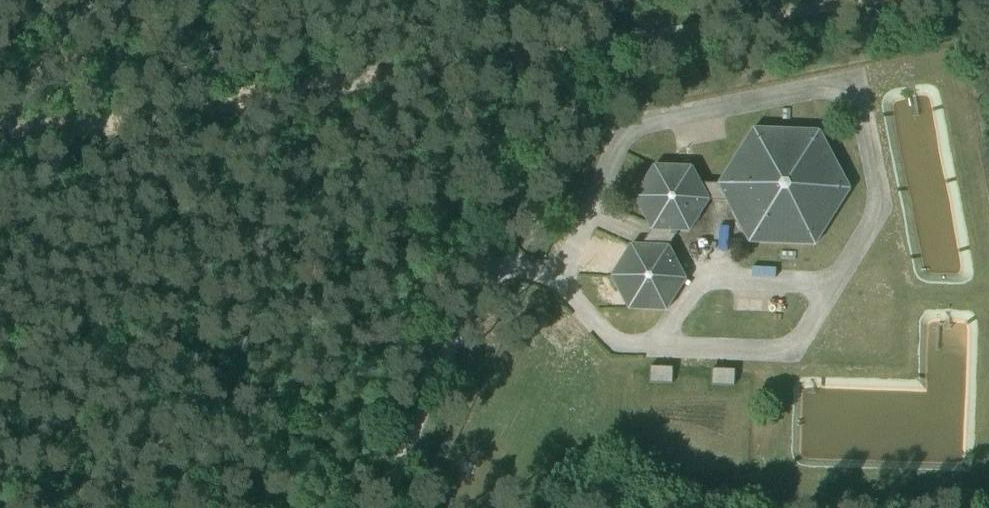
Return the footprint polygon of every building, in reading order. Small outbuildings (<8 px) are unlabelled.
[(689,232),(708,201),(728,202),(742,230),(749,243),(814,245),(849,189),(819,131),(753,129),(718,184),(699,183),(691,167),(654,166),(634,197),(645,218),(651,230),(641,247),(631,245),(611,277),(628,310),(641,310),(666,311),(685,279),(668,247),(679,231),(689,232)] [(649,366),(648,382),(671,383),(672,367),(649,366)] [(711,369),(710,385),(733,386),(734,370),(711,369)]
